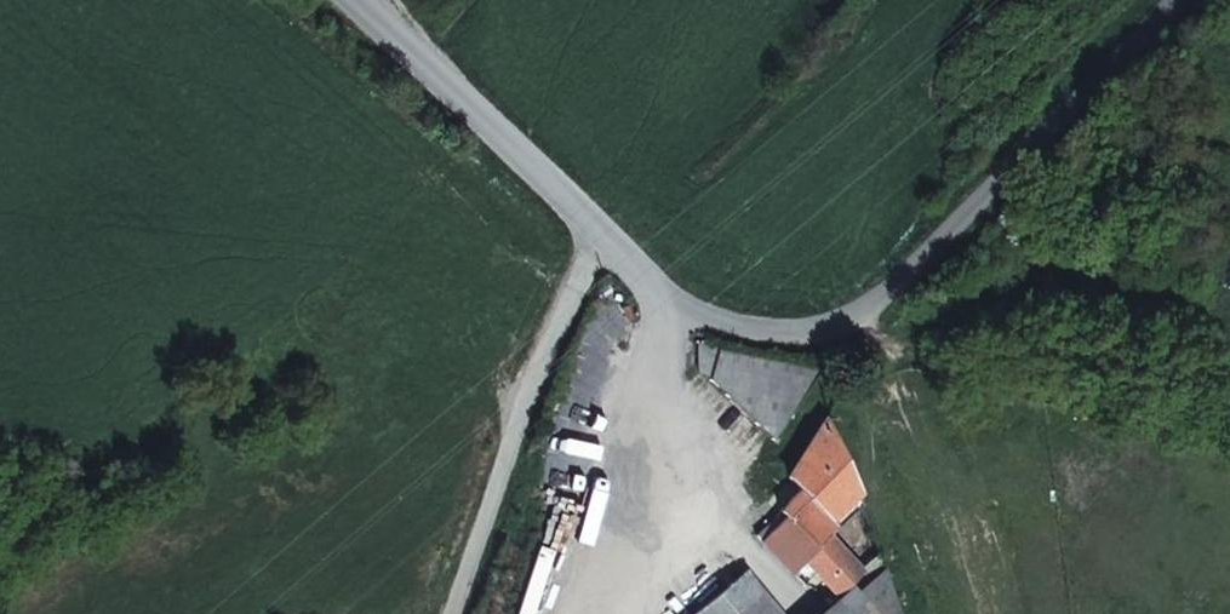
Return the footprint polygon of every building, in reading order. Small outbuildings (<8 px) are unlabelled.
[(892,564),(887,550),(873,576),(841,557),(869,504),(831,420),(801,477),(807,490),(786,510),(788,513),(764,537),(809,583),(819,573),(841,593),(843,591),(851,599),(859,613),(897,613),(892,564)] [(704,613),(786,613),(762,590),(767,585),(748,567),(704,613)]
